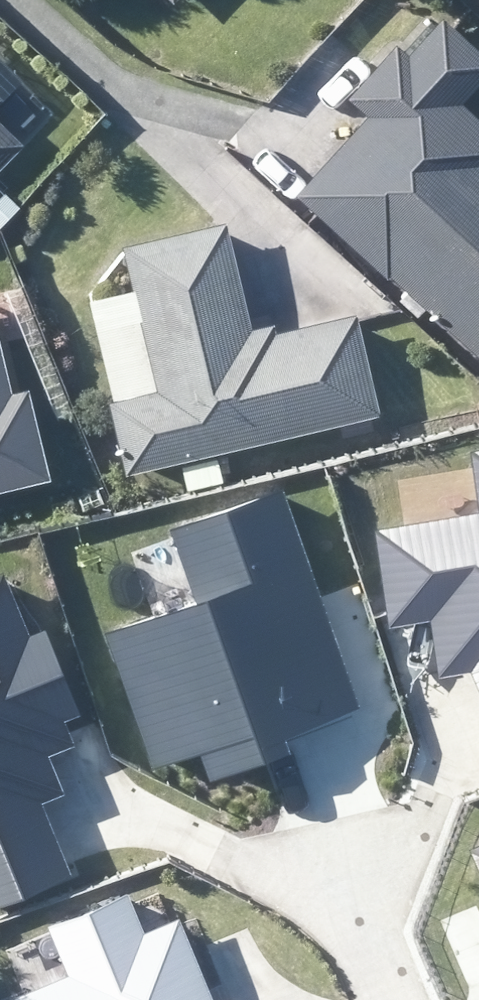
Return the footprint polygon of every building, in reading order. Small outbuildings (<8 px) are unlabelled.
[(435,15),(349,105),(370,124),(302,195),(478,364),(478,128),(460,110),(478,91),(478,56),(435,15)] [(24,137),(0,114),(0,161),(24,137)] [(247,344),(220,228),(127,249),(136,292),(90,303),(129,474),(180,462),(187,493),(223,485),(216,454),(371,418),(349,320),(247,344)] [(39,482),(17,397),(9,399),(0,364),(0,492),(39,482)] [(471,448),(478,507),(380,523),(392,624),(429,618),(441,681),(472,667),(478,685),(478,446),(471,448)] [(355,703),(282,484),(172,520),(200,603),(119,630),(160,752),(194,741),(207,780),(259,763),(263,734),(355,703)] [(69,863),(42,798),(63,789),(47,750),(78,738),(58,713),(72,707),(46,642),(21,652),(0,603),(0,892),(69,863)] [(467,854),(478,885),(478,849),(467,854)] [(178,933),(144,947),(122,892),(49,920),(71,975),(5,999),(204,999),(178,933)]
